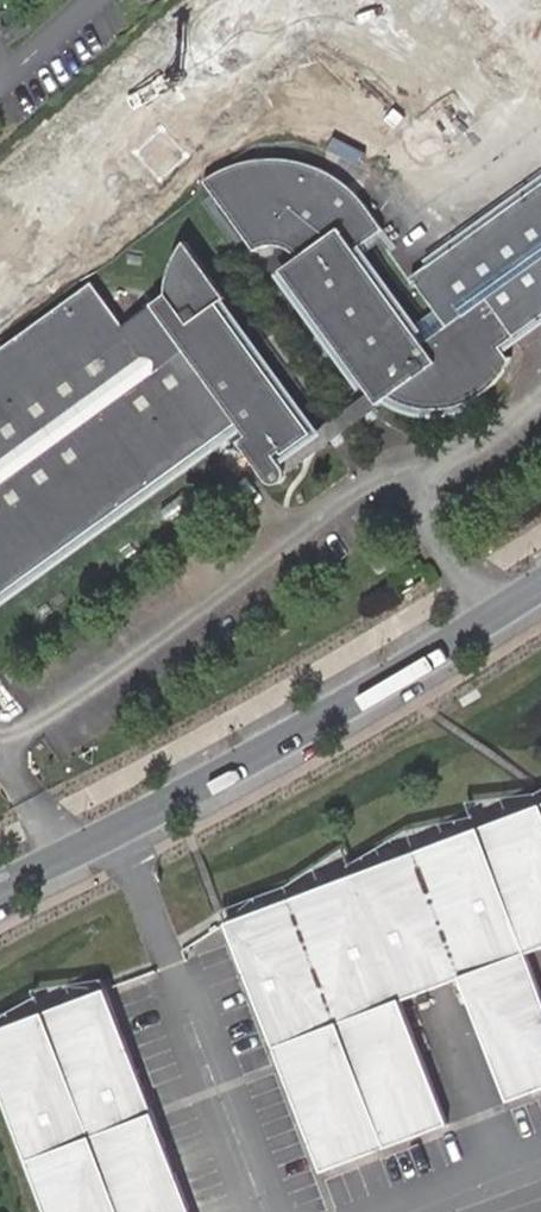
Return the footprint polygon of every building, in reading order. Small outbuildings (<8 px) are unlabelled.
[(166,96),(198,78),(181,48),(149,66),(166,96)] [(207,177),(255,247),(265,242),(277,240),(287,241),(296,246),(302,255),(287,268),(381,400),(389,394),(396,399),(405,402),(415,406),(430,408),(446,407),(459,404),(471,400),(484,394),(495,384),(506,372),(512,359),(502,344),(540,316),(540,184),(416,274),(450,325),(430,339),(362,244),(382,228),(379,220),(363,198),(337,175),(313,164),(294,159),(276,157),(255,158),(239,161),(225,168),(207,177)] [(188,240),(178,255),(173,271),(171,291),(127,323),(96,282),(0,351),(0,594),(237,420),(249,437),(241,441),(271,481),(279,482),(286,477),(289,472),(278,454),(286,449),(321,430),(188,240)] [(229,920),(322,1170),(449,1122),(403,999),(463,977),(508,1100),(540,1088),(540,989),(528,953),(540,948),(540,804),(229,920)] [(109,986),(0,1026),(0,1084),(48,1211),(193,1211),(109,986)]
